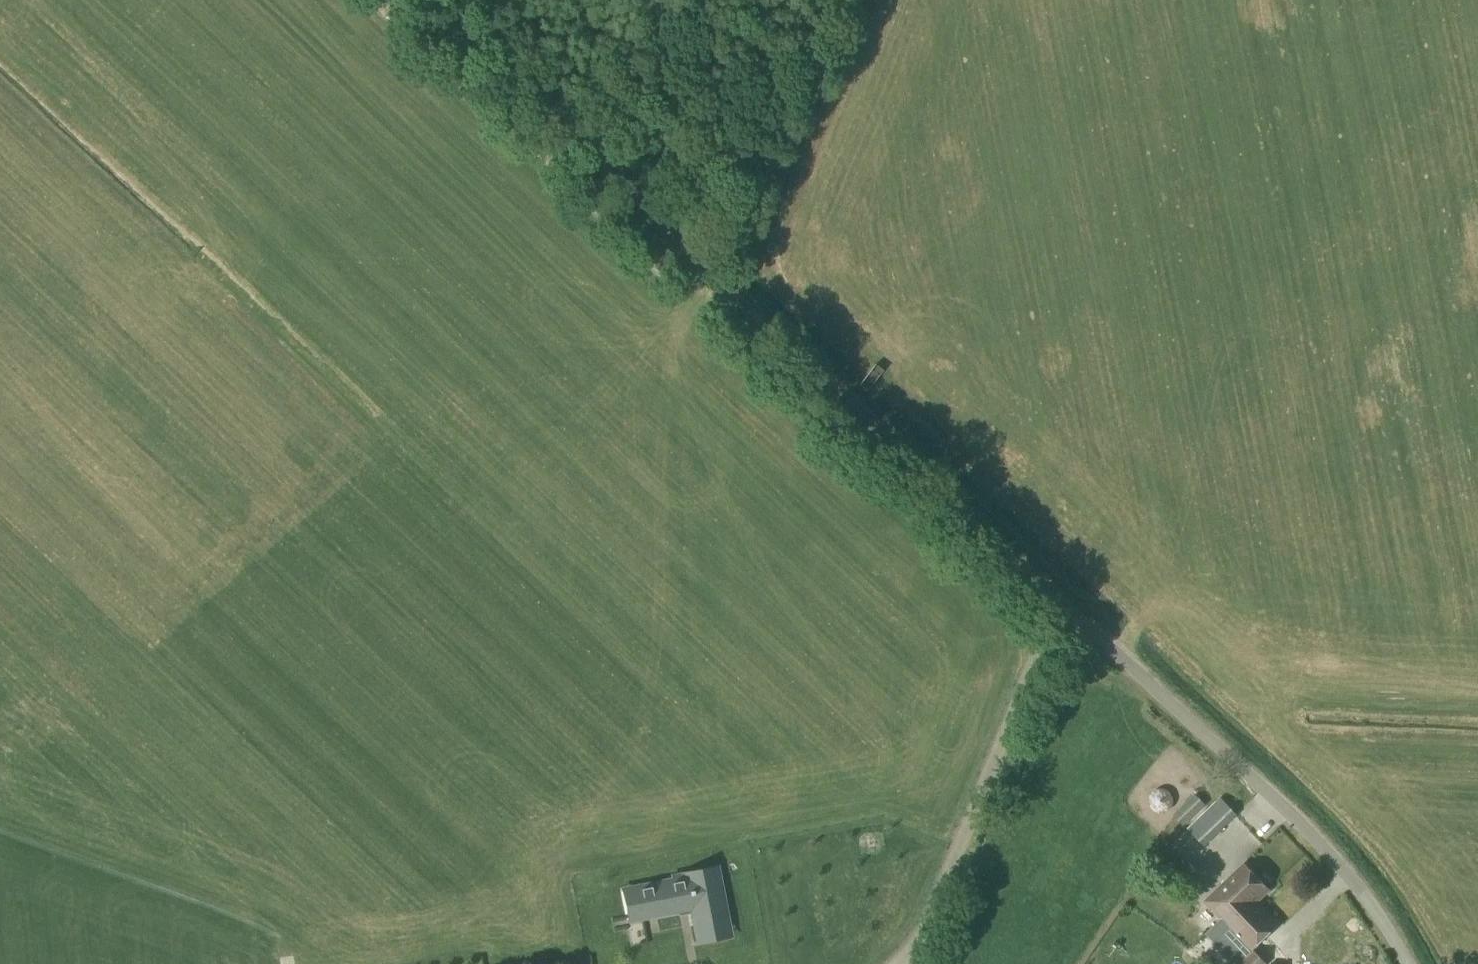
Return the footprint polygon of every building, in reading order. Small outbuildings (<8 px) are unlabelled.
[(1167,806),(1171,785),(1155,781),(1150,802),(1167,806)] [(1194,796),(1173,815),(1174,815),(1184,826),(1206,805),(1196,794),(1194,796)] [(1205,847),(1224,828),(1238,815),(1221,797),(1188,828),(1205,847)] [(731,864),(699,869),(699,874),(705,905),(710,939),(742,934),(731,864)] [(1255,903),(1268,891),(1243,865),(1206,900),(1222,917),(1235,906),(1239,911),(1252,900),(1255,903)] [(699,874),(636,884),(641,914),(705,905),(699,874)] [(1276,925),(1255,903),(1252,900),(1239,911),(1235,906),(1222,917),(1251,948),(1276,925)] [(1254,950),(1239,963),(1268,963),(1254,950)]
